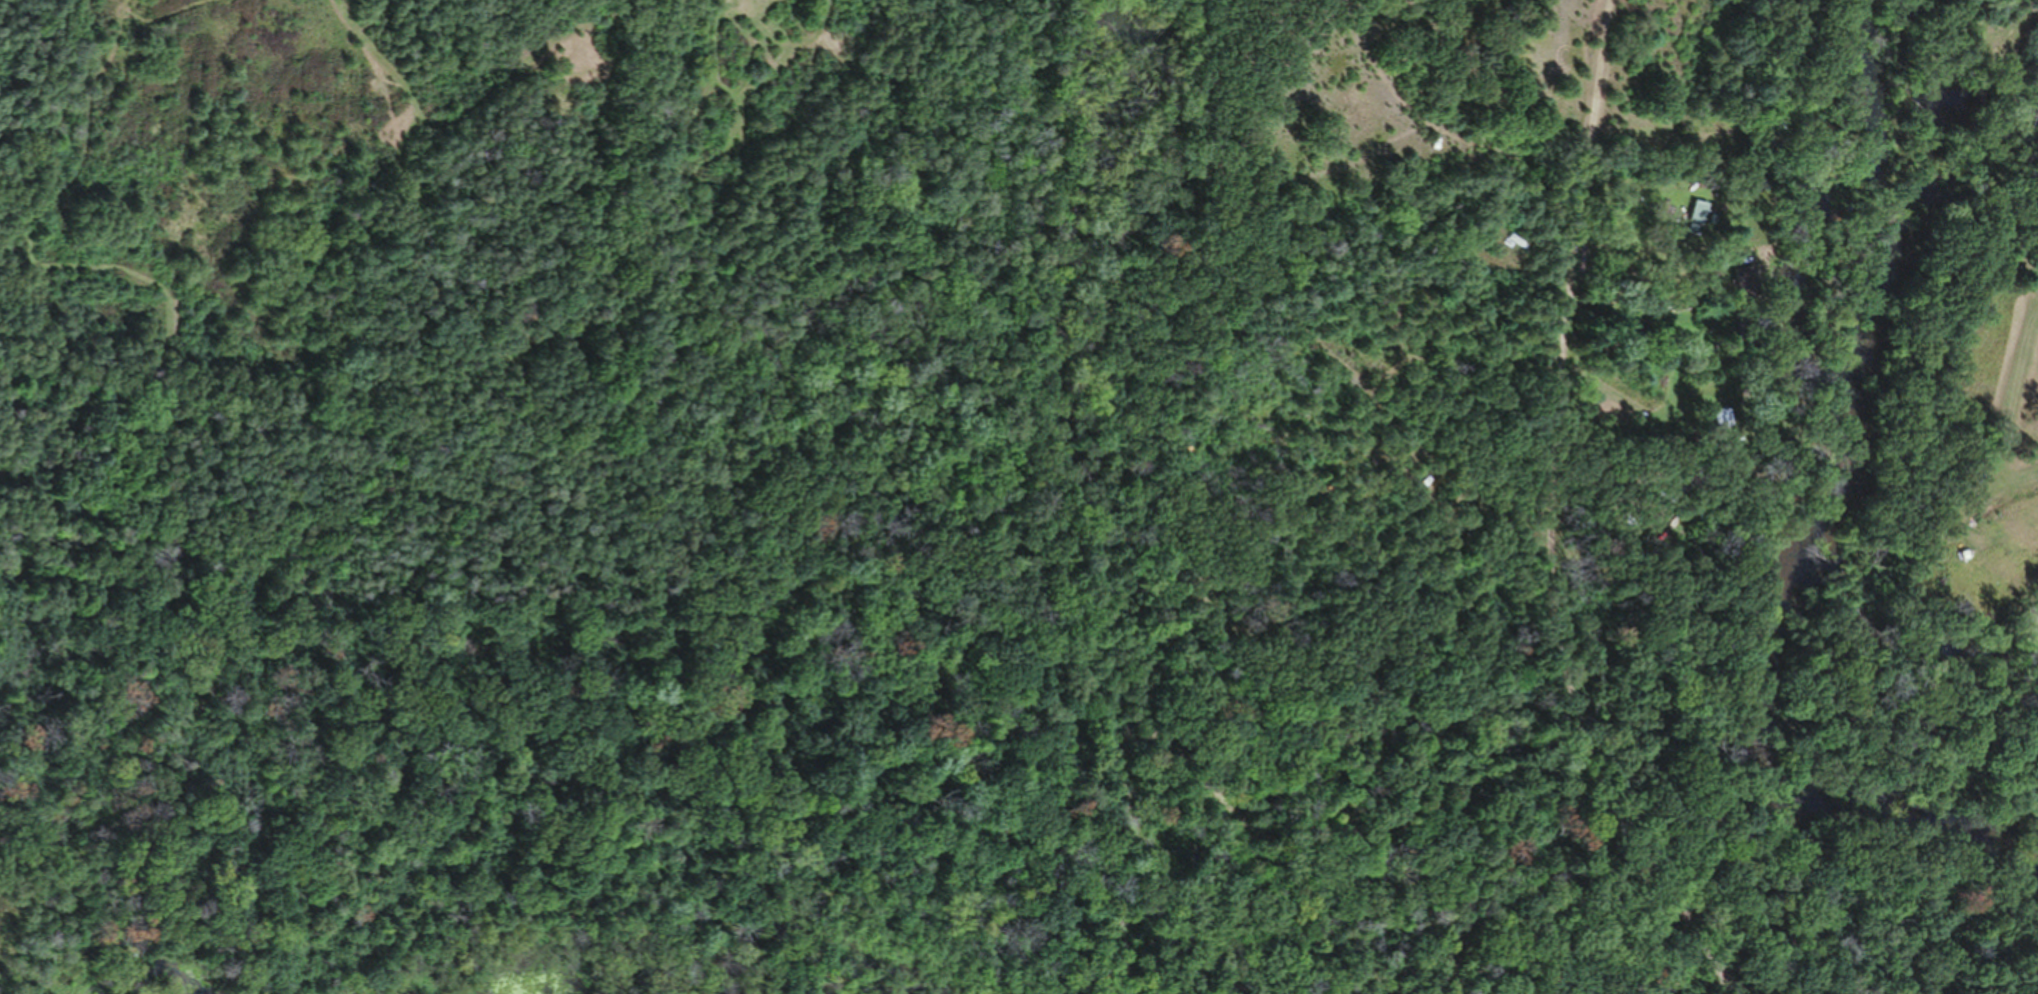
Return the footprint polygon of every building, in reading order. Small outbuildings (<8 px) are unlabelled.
[(1724,431),(1722,414),(1706,416),(1709,433),(1724,431)]
